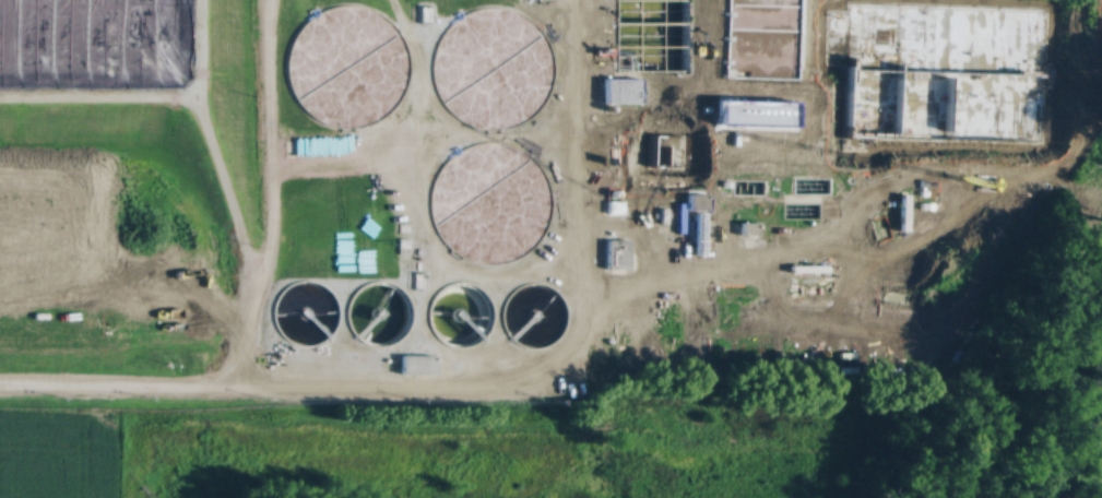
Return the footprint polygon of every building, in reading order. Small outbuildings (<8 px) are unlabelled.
[(312,113),(386,112),(401,74),(401,62),(402,60),(403,51),(389,14),(354,1),(338,0),(317,8),(313,18),(320,21),(300,74),(299,78),(312,113)] [(794,37),(786,0),(734,0),(744,47),(794,37)] [(449,36),(449,41),(441,65),(442,112),(479,124),(518,123),(527,97),(526,81),(512,76),(509,8),(500,5),(459,6),(449,36)] [(639,74),(603,74),(603,100),(639,100),(639,74)] [(722,147),(743,147),(743,107),(722,107),(722,147)] [(498,260),(505,241),(504,229),(498,227),(501,217),(498,177),(504,162),(510,161),(516,145),(498,138),(450,142),(438,175),(454,261),(460,263),(498,260)] [(757,218),(739,218),(739,231),(757,231),(757,218)] [(626,235),(602,235),(602,265),(626,265),(626,235)] [(436,339),(472,339),(472,281),(436,281),(436,339)] [(396,371),(434,371),(434,352),(396,352),(396,371)]
